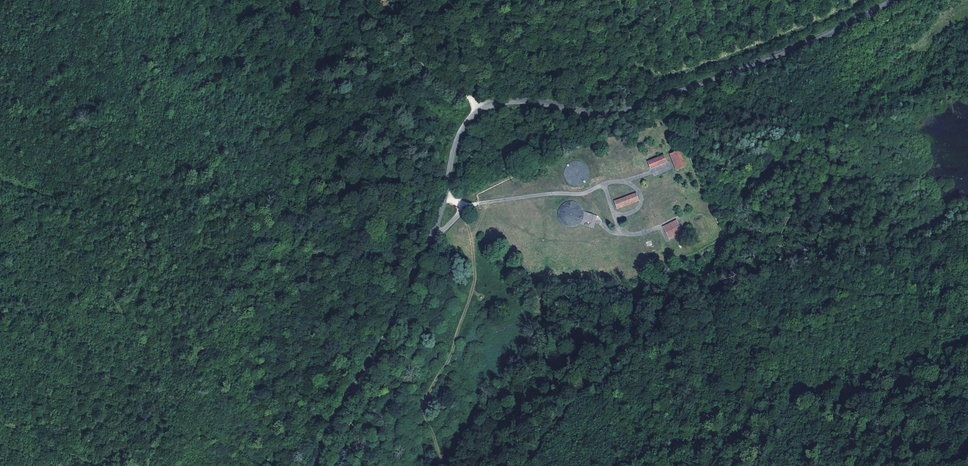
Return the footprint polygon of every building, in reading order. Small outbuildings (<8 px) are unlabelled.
[(671,153),(679,170),(687,167),(680,150),(671,153)] [(646,163),(648,168),(652,166),(652,168),(667,161),(665,155),(649,161),(649,162),(646,163)] [(615,201),(618,207),(639,199),(637,193),(615,201)] [(580,224),(594,229),(598,216),(598,215),(585,210),(582,211),(580,210),(578,211),(573,209),(558,211),(559,219),(563,220),(563,223),(569,225),(580,223),(580,224)] [(662,226),(668,239),(682,232),(676,219),(662,226)]
